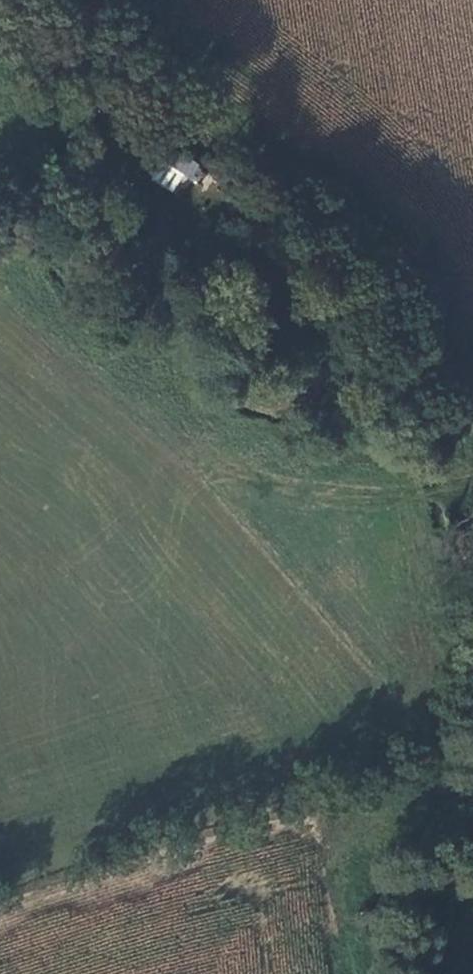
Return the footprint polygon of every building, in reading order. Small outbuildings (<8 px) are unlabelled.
[(156,178),(174,195),(201,167),(184,150),(156,178)]
